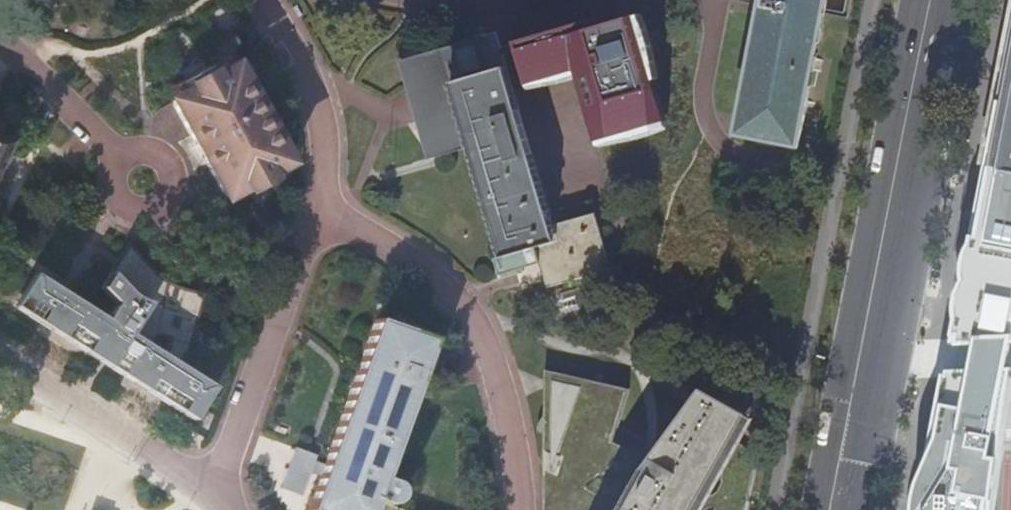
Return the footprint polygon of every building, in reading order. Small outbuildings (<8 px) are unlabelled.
[(797,143),(825,0),(764,0),(739,132),(797,143)] [(636,15),(567,34),(578,69),(589,108),(658,88),(636,15)] [(499,275),(521,269),(526,285),(545,280),(548,287),(611,269),(595,213),(553,225),(507,66),(492,71),(479,28),(423,45),(404,55),(400,47),(396,48),(402,60),(399,62),(412,106),(416,122),(409,123),(423,148),(426,160),(472,147),(504,255),(494,258),(499,275)] [(578,69),(567,34),(518,48),(529,83),(578,69)] [(993,159),(987,189),(972,255),(953,341),(1010,339),(1010,66),(1002,115),(993,159)] [(287,163),(234,67),(172,101),(199,149),(225,197),(287,163)] [(658,88),(589,108),(598,140),(667,119),(658,88)] [(116,303),(105,319),(34,275),(26,288),(17,303),(10,315),(188,427),(197,413),(206,398),(213,387),(182,368),(202,294),(164,280),(129,245),(121,258),(112,272),(102,288),(116,303)] [(308,509),(403,509),(389,505),(389,504),(393,503),(397,500),(400,495),(400,490),(398,485),(394,482),(383,478),(432,339),(376,319),(324,464),(314,460),(316,455),(294,448),(291,458),(280,488),(301,495),(310,472),(320,475),(308,509)] [(939,402),(933,433),(924,480),(920,501),(919,509),(987,509),(989,501),(990,477),(1003,413),(1006,413),(1010,380),(1010,366),(946,368),(943,385),(939,402)] [(757,455),(739,442),(753,418),(702,385),(693,398),(650,462),(613,442),(630,389),(547,367),(544,509),(745,509),(757,455)]
